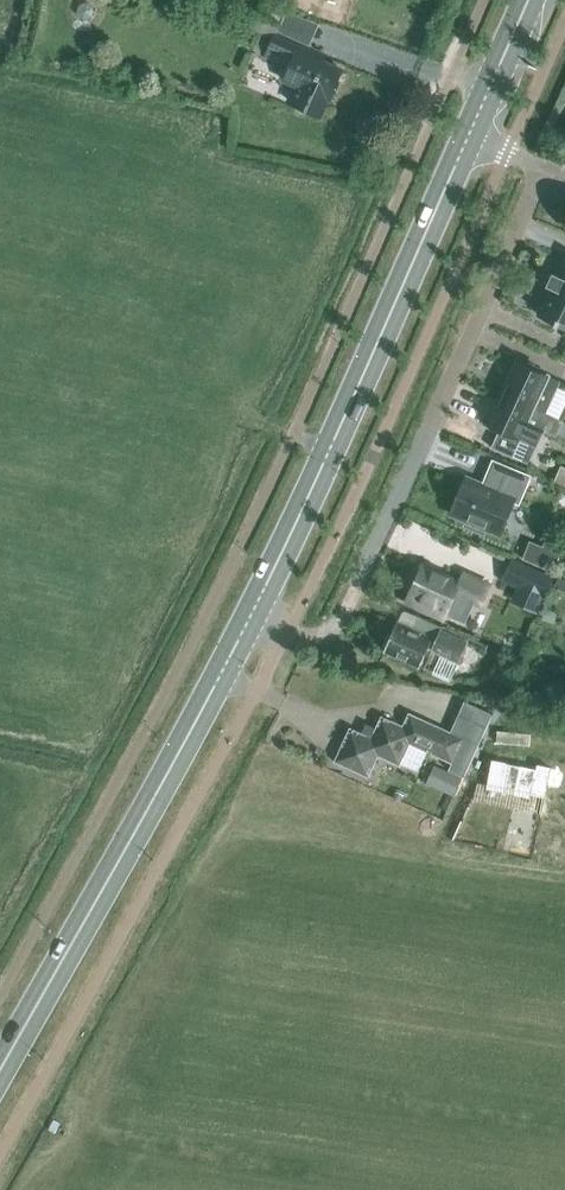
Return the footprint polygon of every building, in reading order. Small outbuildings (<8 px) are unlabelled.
[(324,60),(327,54),(275,31),(263,56),(290,67),(282,81),(298,88),(291,103),(321,117),(343,69),(324,60)] [(557,274),(552,271),(546,284),(551,287),(539,313),(556,321),(555,323),(557,324),(558,322),(564,326),(564,258),(557,274)] [(517,361),(502,393),(546,414),(560,381),(517,361)] [(546,414),(502,393),(486,426),(497,431),(490,448),(520,462),(536,429),(557,439),(564,422),(546,414)] [(465,474),(449,509),(496,530),(510,499),(516,502),(528,475),(492,458),(482,482),(465,474)] [(564,486),(564,468),(562,466),(555,482),(564,486)] [(543,546),(536,564),(553,571),(561,553),(543,546)] [(512,559),(502,581),(508,584),(543,600),(553,578),(512,559)] [(424,566),(407,602),(444,619),(446,614),(464,622),(473,602),(480,606),(490,585),(463,573),(459,582),(424,566)] [(555,586),(564,591),(564,581),(559,577),(555,586)] [(436,641),(433,639),(398,623),(385,651),(424,669),(434,652),(459,663),(469,641),(441,629),(436,641)] [(350,728),(334,762),(368,777),(378,756),(400,765),(400,764),(417,772),(427,752),(451,764),(448,771),(463,778),(492,714),(464,702),(451,732),(409,713),(402,726),(381,716),(376,728),(374,733),(369,731),(366,735),(362,734),(350,728)] [(461,778),(443,770),(435,788),(453,796),(461,778)]
